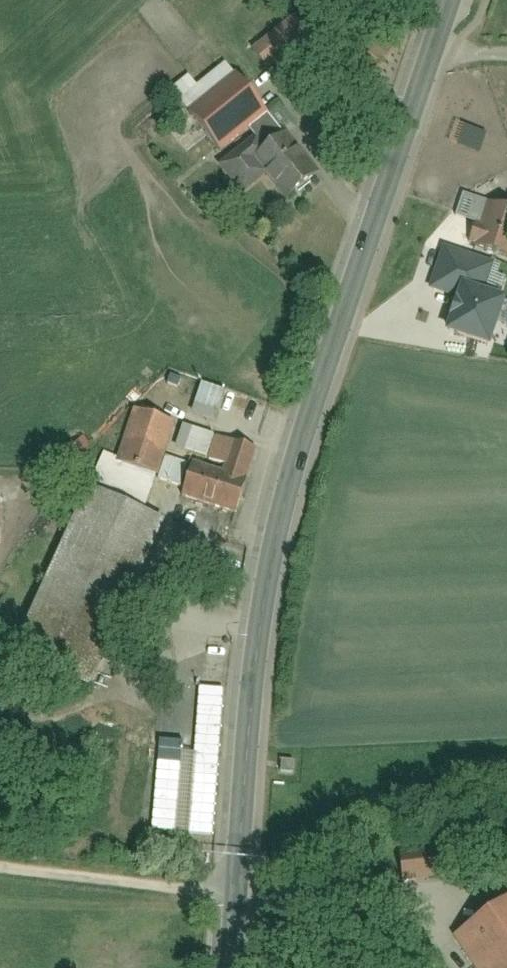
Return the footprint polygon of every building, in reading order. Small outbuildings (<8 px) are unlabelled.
[(291,14),(249,50),(267,72),(310,36),(291,14)] [(280,128),(234,82),(189,126),(236,172),(280,128)] [(319,171),(285,134),(251,165),(284,202),(319,171)] [(462,194),(455,216),(476,222),(469,244),(506,256),(506,209),(462,194)] [(482,294),(492,265),(446,250),(433,288),(461,297),(464,288),(482,294)] [(489,344),(503,301),(482,294),(464,288),(461,297),(450,331),(489,344)] [(114,467),(158,480),(174,424),(130,411),(114,467)] [(82,433),(58,456),(71,469),(94,445),(82,433)] [(257,451),(214,437),(205,465),(187,460),(175,498),(237,517),(257,451)] [(168,524),(99,491),(26,643),(95,676),(168,524)] [(436,879),(436,856),(398,856),(398,879),(436,879)] [(453,937),(473,967),(506,967),(506,903),(453,937)]
